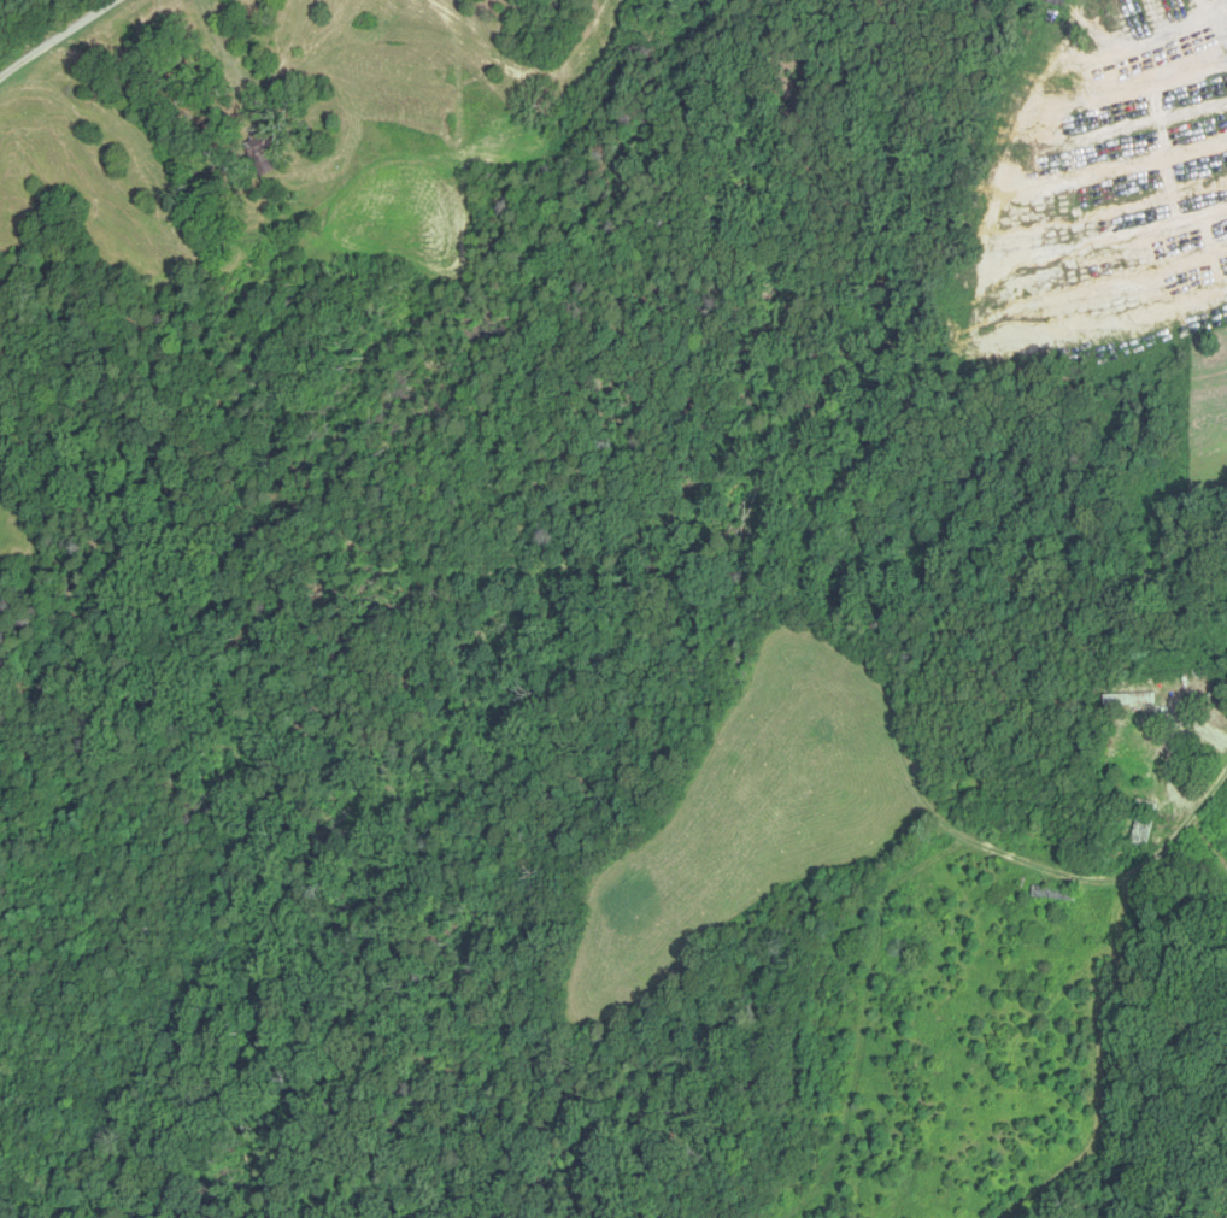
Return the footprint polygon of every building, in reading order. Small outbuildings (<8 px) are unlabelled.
[(1105,695),(1105,706),(1157,706),(1157,695),(1105,695)] [(1157,818),(1138,814),(1131,844),(1149,849),(1157,818)] [(1078,892),(1034,886),(1032,896),(1076,903),(1078,892)]
